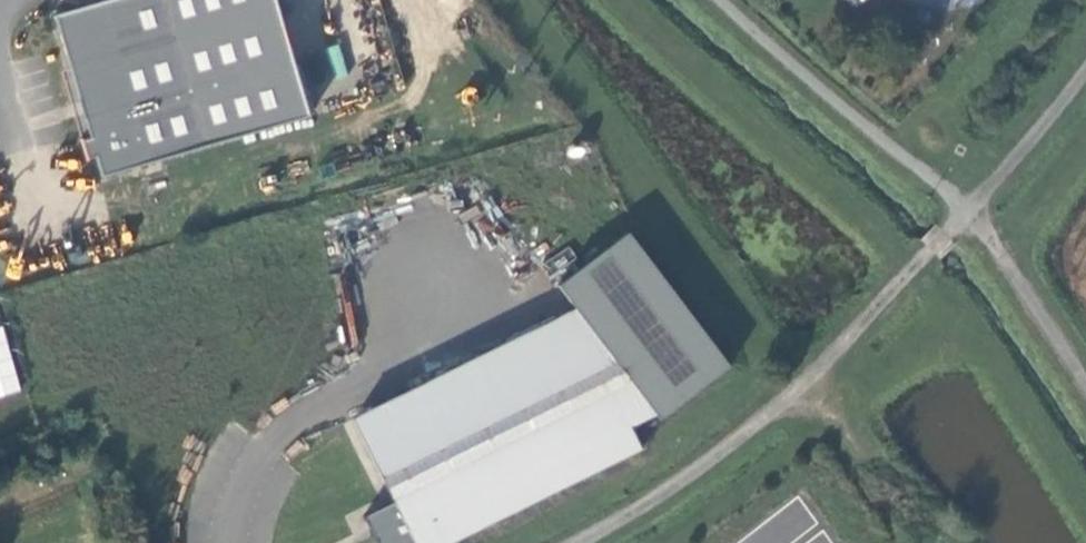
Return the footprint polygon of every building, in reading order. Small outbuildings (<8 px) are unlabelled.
[(309,116),(275,0),(108,0),(53,16),(69,69),(89,137),(80,140),(86,160),(94,157),(100,177),(309,116)] [(89,137),(69,69),(60,71),(80,140),(89,137)] [(652,413),(656,418),(727,365),(626,232),(555,286),(573,309),(352,418),(393,500),(362,515),(376,542),(442,542),(640,445),(630,424),(652,413)] [(21,391),(3,325),(0,326),(0,397),(21,391)]
